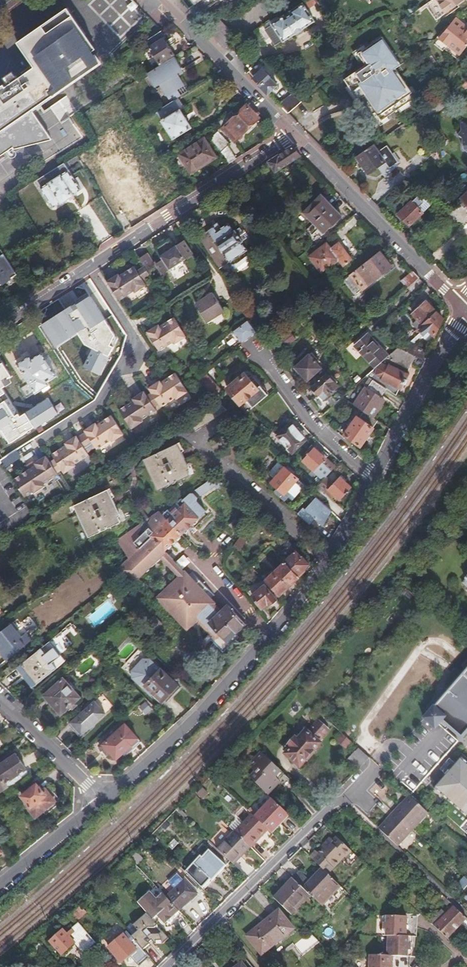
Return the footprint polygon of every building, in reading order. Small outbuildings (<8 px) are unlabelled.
[(195,4),(196,3),(204,13),(222,0),(192,0),(195,4)] [(347,13),(362,0),(335,0),(347,13)] [(438,4),(444,13),(463,0),(435,0),(438,4)] [(271,23),(271,24),(267,27),(278,43),(282,40),(283,41),(294,34),(295,36),(304,31),(302,29),(314,21),(302,3),(271,23)] [(66,5),(15,42),(31,65),(16,76),(12,72),(5,77),(8,82),(4,85),(2,82),(0,84),(0,154),(13,146),(14,147),(52,138),(32,108),(102,63),(97,53),(94,54),(92,52),(95,49),(66,5)] [(238,38),(217,16),(204,28),(223,48),(225,51),(238,38)] [(453,22),(439,40),(459,56),(461,54),(466,46),(466,29),(454,20),(453,22)] [(163,30),(146,41),(161,63),(176,53),(166,38),(167,37),(163,30)] [(363,61),(341,76),(357,98),(363,94),(381,120),(415,97),(393,66),(399,63),(378,33),(354,49),(363,61)] [(167,95),(169,94),(173,101),(178,97),(181,95),(177,89),(184,84),(179,76),(184,73),(182,69),(174,57),(148,73),(155,85),(157,89),(161,87),(167,95)] [(266,95),(268,93),(277,85),(262,68),(256,73),(252,69),(249,71),(254,76),(250,79),(266,95)] [(293,93),(279,105),(286,112),(300,100),(293,93)] [(446,95),(438,101),(443,105),(450,100),(446,95)] [(163,121),(174,137),(192,126),(181,109),(184,107),(178,97),(173,101),(157,111),(163,121)] [(438,101),(437,101),(427,108),(431,114),(443,105),(438,101)] [(257,116),(260,113),(250,103),(246,107),(244,107),(241,110),(240,112),(237,116),(233,111),(220,125),(236,139),(257,117),(257,116)] [(299,123),(310,133),(326,116),(316,106),(299,123)] [(465,123),(457,134),(462,139),(463,148),(466,151),(466,124),(465,123)] [(230,145),(218,131),(211,137),(221,152),(229,162),(235,158),(228,147),(230,145)] [(81,160),(120,232),(153,214),(148,205),(160,199),(156,191),(160,189),(130,134),(81,160)] [(205,136),(181,153),(192,170),(199,165),(199,166),(213,158),(217,155),(205,136)] [(373,145),(357,156),(368,173),(378,167),(385,177),(401,163),(394,153),(393,154),(387,146),(378,152),(373,145)] [(301,155),(292,146),(269,161),(275,171),(283,165),(283,166),(301,155)] [(81,187),(65,162),(36,181),(53,206),(62,200),(63,202),(75,194),(74,192),(81,187)] [(456,200),(463,207),(466,203),(466,204),(466,189),(456,200)] [(343,217),(332,205),(321,195),(304,212),(315,223),(324,233),(330,228),(331,228),(343,217)] [(410,201),(398,213),(409,225),(430,203),(424,197),(420,200),(417,196),(411,201),(410,201)] [(240,228),(236,231),(235,230),(234,231),(228,222),(221,227),(218,222),(196,237),(219,270),(247,251),(242,243),(243,242),(242,241),(247,238),(240,228)] [(163,272),(193,253),(183,238),(174,244),(169,237),(155,247),(163,258),(156,262),(163,272)] [(387,245),(380,238),(373,244),(372,245),(378,252),(379,251),(387,245)] [(327,244),(310,257),(322,272),(323,271),(326,271),(332,266),(332,263),(338,258),(345,267),(353,260),(339,243),(331,250),(327,244)] [(147,252),(140,257),(146,266),(148,270),(156,266),(147,252)] [(391,267),(379,253),(378,252),(358,268),(349,276),(350,276),(344,281),(356,296),(391,267)] [(17,273),(6,257),(4,253),(0,255),(0,285),(17,273)] [(244,255),(232,263),(237,270),(249,261),(244,255)] [(107,281),(119,300),(134,290),(136,293),(148,286),(144,279),(138,271),(135,266),(120,275),(118,273),(107,281)] [(138,271),(144,279),(151,275),(148,270),(146,266),(138,271)] [(405,278),(411,285),(419,278),(413,272),(405,278)] [(407,289),(411,285),(405,278),(401,282),(407,289)] [(198,301),(209,319),(227,308),(215,290),(198,301)] [(110,345),(115,334),(89,294),(39,326),(54,350),(77,335),(82,344),(91,348),(82,366),(100,375),(114,347),(110,345)] [(414,331),(415,331),(435,313),(426,302),(411,315),(416,320),(413,323),(404,312),(394,320),(401,329),(406,325),(414,331)] [(435,313),(415,331),(418,334),(410,342),(404,339),(400,348),(422,359),(426,351),(415,345),(415,344),(414,343),(415,341),(420,337),(421,337),(425,341),(428,341),(433,337),(443,318),(435,313)] [(178,342),(190,334),(177,314),(162,324),(161,322),(150,330),(162,349),(177,340),(178,342)] [(248,319),(231,331),(241,344),(260,330),(251,317),(248,319)] [(289,331),(279,338),(285,346),(294,339),(289,331)] [(353,344),(375,367),(387,356),(375,343),(373,345),(363,335),(353,344)] [(398,347),(396,348),(387,356),(375,367),(366,375),(387,388),(396,394),(400,388),(402,389),(410,374),(408,372),(412,363),(416,356),(400,348),(398,347)] [(30,357),(18,365),(29,383),(21,388),(28,399),(48,385),(47,382),(57,376),(42,353),(32,360),(30,357)] [(306,355),(293,368),(305,380),(318,368),(306,355)] [(422,359),(416,356),(412,363),(420,368),(424,360),(422,359)] [(4,394),(1,390),(12,383),(9,379),(11,377),(0,361),(0,397),(4,394)] [(160,403),(162,406),(178,396),(179,398),(190,390),(178,371),(162,381),(161,379),(150,387),(153,391),(160,403)] [(205,371),(196,378),(214,393),(219,389),(205,371)] [(311,387),(311,388),(311,390),(315,395),(316,394),(317,395),(318,395),(323,399),(337,385),(325,373),(311,387)] [(244,374),(239,378),(236,376),(231,380),(233,383),(227,388),(247,412),(267,396),(253,379),(250,381),(244,374)] [(365,411),(374,416),(385,399),(381,397),(387,388),(366,375),(358,382),(365,387),(354,404),(365,411)] [(120,409),(133,428),(145,420),(143,418),(158,409),(156,405),(148,394),(145,389),(133,397),(135,400),(120,409)] [(156,405),(160,403),(153,391),(148,394),(156,405)] [(0,403),(0,434),(8,445),(35,428),(36,430),(58,415),(57,413),(65,408),(61,401),(53,407),(47,399),(19,417),(7,398),(0,403)] [(358,416),(345,434),(359,444),(373,427),(372,426),(378,419),(374,416),(365,411),(360,417),(358,416)] [(97,447),(98,449),(112,439),(113,441),(125,434),(113,415),(98,424),(97,422),(86,430),(87,431),(97,447)] [(390,427),(384,423),(381,428),(388,431),(390,427)] [(289,424),(276,438),(293,453),(306,439),(289,424)] [(53,454),(55,457),(62,468),(65,473),(77,466),(75,464),(90,454),(89,453),(97,447),(87,431),(78,437),(77,435),(66,443),(67,445),(53,454)] [(177,446),(151,458),(154,465),(151,466),(162,488),(191,474),(190,471),(192,470),(183,452),(181,453),(177,446)] [(326,476),(335,467),(314,447),(302,460),(324,479),(326,476)] [(19,455),(14,448),(0,458),(0,464),(2,467),(19,455)] [(14,480),(25,497),(34,491),(35,493),(46,486),(45,484),(60,474),(58,471),(50,460),(47,456),(37,462),(38,464),(14,480)] [(50,460),(58,471),(62,468),(55,457),(50,460)] [(269,471),(274,477),(271,480),(277,487),(273,491),(283,500),(287,496),(292,500),(305,484),(285,465),(279,461),(269,471)] [(213,473),(208,476),(194,486),(199,492),(214,482),(217,485),(221,480),(213,473)] [(324,479),(318,486),(331,498),(333,496),(334,495),(336,497),(339,500),(350,488),(339,477),(333,483),(326,476),(324,479)] [(82,511),(79,512),(90,536),(120,523),(118,517),(120,515),(113,498),(110,499),(106,492),(80,504),(82,511)] [(170,508),(165,513),(183,533),(201,517),(201,516),(208,511),(199,500),(200,497),(196,492),(193,493),(186,498),(184,497),(179,501),(182,505),(180,507),(178,507),(176,508),(175,509),(175,510),(175,512),(174,512),(170,508)] [(297,513),(309,524),(314,518),(323,526),(323,525),(330,511),(331,511),(317,497),(305,510),(303,507),(297,513)] [(118,539),(128,556),(116,566),(131,581),(160,557),(177,576),(153,596),(183,631),(194,621),(205,635),(204,637),(218,653),(235,639),(231,635),(241,626),(225,607),(219,612),(212,605),(213,604),(183,570),(182,571),(164,549),(183,533),(165,513),(161,509),(118,539)] [(244,539),(240,536),(232,547),(235,549),(238,545),(239,546),(244,539)] [(261,553),(256,558),(260,563),(266,558),(261,553)] [(285,563),(298,576),(304,570),(302,568),(307,563),(302,558),(301,559),(295,553),(285,563)] [(266,582),(278,594),(298,576),(285,563),(266,582)] [(459,577),(456,581),(466,592),(466,585),(459,577)] [(264,584),(250,595),(261,607),(267,603),(268,605),(272,605),(275,602),(275,599),(269,592),(270,592),(264,584)] [(160,624),(152,614),(145,620),(153,630),(160,624)] [(0,630),(0,648),(8,657),(31,639),(25,631),(20,635),(15,630),(18,627),(12,621),(0,630)] [(58,632),(17,667),(33,686),(63,661),(57,655),(69,645),(58,632)] [(161,700),(175,684),(160,669),(149,659),(142,658),(131,670),(132,677),(143,687),(148,693),(151,690),(161,700)] [(460,738),(466,730),(466,670),(430,711),(460,738)] [(63,712),(71,704),(73,706),(76,703),(75,701),(81,696),(64,678),(46,695),(63,712)] [(85,708),(72,720),(83,732),(107,710),(94,696),(82,706),(85,708)] [(144,700),(139,705),(146,712),(151,707),(144,700)] [(292,736),(283,747),(286,749),(283,753),(297,766),(304,759),(305,760),(314,749),(314,748),(319,741),(318,740),(328,729),(316,719),(306,732),(303,729),(294,738),(292,736)] [(109,737),(100,746),(107,754),(110,750),(117,758),(123,752),(131,744),(130,743),(137,736),(123,721),(107,735),(109,737)] [(345,747),(351,742),(343,734),(337,740),(345,747)] [(130,743),(131,744),(123,752),(126,755),(141,741),(137,736),(130,743)] [(264,748),(254,758),(274,779),(277,776),(279,779),(286,772),(264,748)] [(358,768),(368,758),(361,751),(351,762),(358,768)] [(0,763),(0,792),(8,787),(6,782),(25,769),(13,753),(0,763)] [(252,774),(267,790),(276,781),(274,779),(254,758),(250,761),(257,769),(252,774)] [(460,759),(435,787),(466,816),(466,765),(460,759)] [(36,783),(21,795),(29,805),(27,807),(34,816),(42,810),(45,814),(55,806),(52,802),(51,797),(47,791),(44,793),(36,783)] [(195,794),(202,799),(208,792),(201,786),(195,794)] [(273,796),(255,814),(268,827),(269,825),(273,829),(290,813),(273,796)] [(405,806),(413,798),(411,796),(403,804),(405,806)] [(429,814),(429,813),(413,798),(405,806),(403,804),(388,820),(390,822),(382,831),(398,846),(399,845),(403,845),(407,840),(407,837),(421,822),(424,822),(429,817),(429,814)] [(234,828),(235,829),(251,845),(263,834),(262,833),(268,827),(255,814),(252,810),(234,828)] [(388,820),(380,829),(382,831),(390,822),(388,820)] [(224,853),(232,861),(242,851),(244,853),(251,845),(235,829),(218,847),(224,853)] [(312,849),(306,855),(320,867),(324,871),(337,857),(335,855),(345,845),(333,835),(328,840),(326,839),(315,851),(312,849)] [(222,856),(224,853),(218,847),(210,838),(207,840),(222,856)] [(139,849),(134,854),(139,860),(145,855),(139,849)] [(196,862),(188,870),(203,887),(211,879),(225,864),(210,849),(196,862)] [(299,869),(291,877),(307,892),(319,904),(338,884),(324,871),(320,867),(309,879),(299,869)] [(184,876),(166,893),(180,909),(198,893),(184,876)] [(273,897),(289,912),(307,892),(291,877),(273,897)] [(433,898),(439,892),(432,885),(426,891),(433,898)] [(180,909),(166,893),(163,891),(157,896),(152,891),(151,889),(138,901),(148,913),(155,921),(160,917),(165,923),(180,909)] [(451,903),(444,896),(440,900),(448,907),(451,904),(451,903)] [(86,912),(80,905),(73,912),(78,919),(86,912)] [(453,906),(439,921),(436,918),(431,924),(453,944),(459,937),(453,931),(462,921),(466,926),(466,919),(453,906)] [(261,922),(247,934),(262,954),(293,927),(280,911),(263,925),(261,922)] [(140,944),(145,950),(151,946),(149,943),(151,941),(154,944),(166,942),(170,939),(163,930),(159,934),(151,935),(148,931),(151,927),(154,928),(158,924),(155,921),(148,913),(135,924),(140,929),(133,935),(140,944)] [(411,936),(405,935),(405,916),(383,914),(381,934),(388,934),(387,955),(370,953),(369,966),(409,966),(411,936)] [(85,952),(97,942),(81,922),(72,929),(69,926),(65,929),(65,928),(51,941),(63,955),(77,943),(85,952)] [(163,930),(158,924),(154,928),(151,927),(148,931),(151,935),(159,934),(163,930)] [(149,955),(145,950),(140,944),(136,947),(123,931),(121,932),(119,931),(114,935),(114,938),(112,940),(113,942),(110,945),(121,960),(129,953),(139,964),(149,955)] [(300,954),(318,943),(311,931),(293,943),(300,954)]
